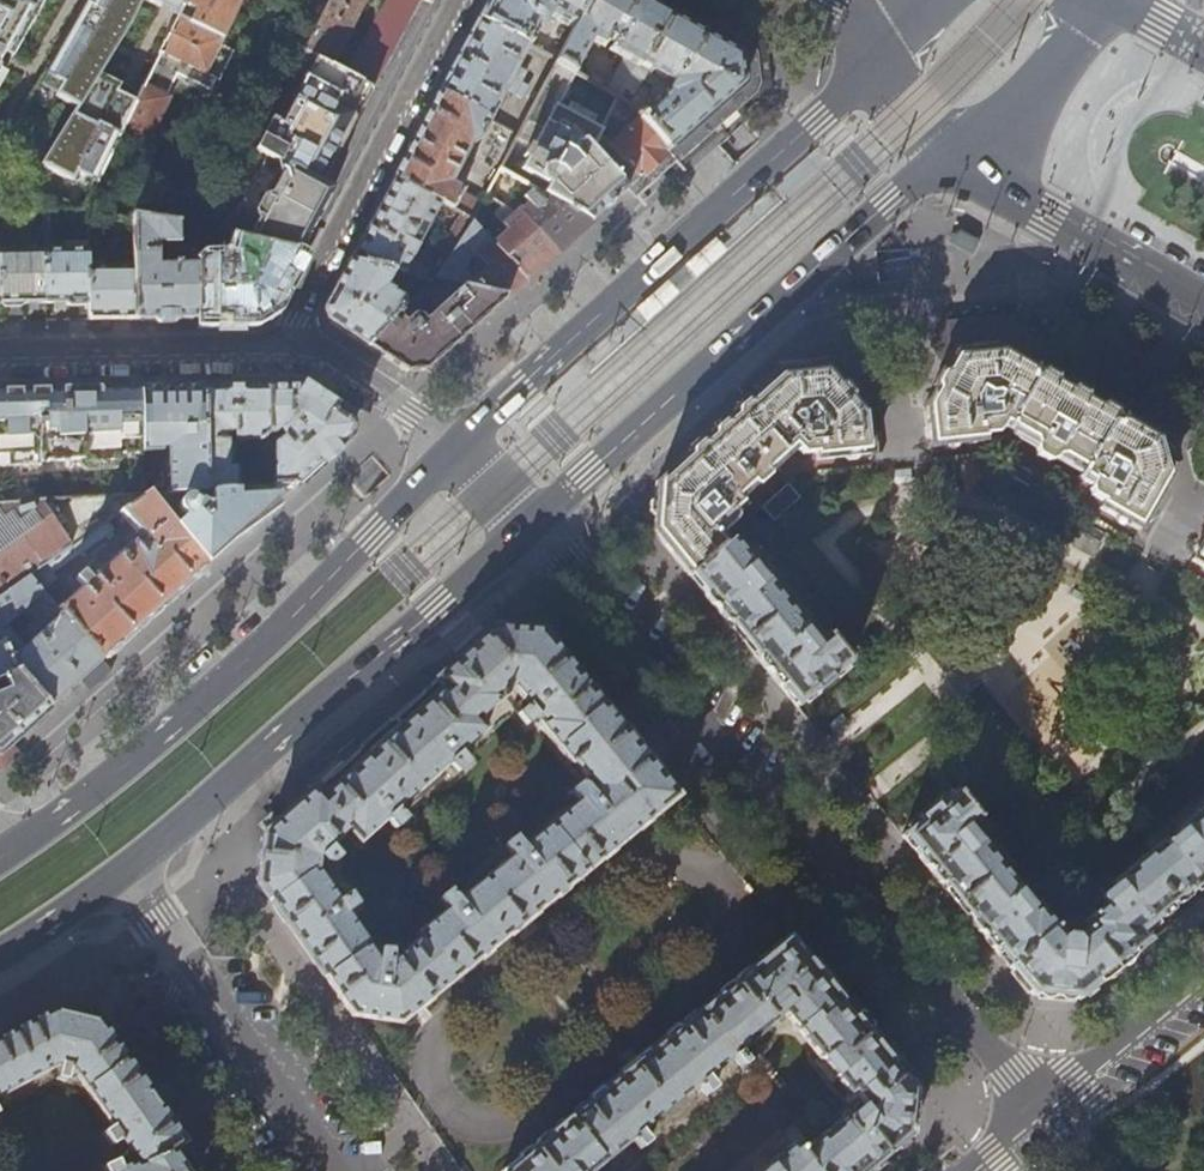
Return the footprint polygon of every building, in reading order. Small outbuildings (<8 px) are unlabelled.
[(39,0),(0,0),(0,82),(7,69),(1,65),(7,54),(13,58),(44,3),(39,0)] [(119,138),(141,93),(123,84),(127,77),(106,67),(144,0),(88,0),(45,77),(61,87),(55,98),(75,109),(42,168),(74,185),(79,176),(97,185),(119,138)] [(243,0),(186,0),(183,8),(145,86),(141,93),(119,138),(145,151),(168,102),(164,100),(174,79),(209,94),(217,79),(220,80),(234,52),(220,45),(243,0)] [(330,0),(291,0),(283,17),(314,33),(330,0)] [(359,0),(330,0),(314,33),(305,51),(328,63),(359,0)] [(348,73),(373,86),(376,88),(376,87),(403,36),(422,0),(385,0),(348,73)] [(477,19),(529,47),(556,62),(590,0),(487,0),(477,19)] [(556,62),(556,64),(572,73),(591,42),(603,49),(604,46),(603,46),(607,40),(613,43),(609,49),(608,49),(607,51),(623,60),(604,91),(617,99),(637,64),(641,66),(669,17),(639,0),(590,0),(556,62)] [(637,64),(617,99),(619,100),(628,105),(641,120),(669,151),(670,150),(710,114),(728,98),(742,85),(739,56),(710,40),(669,17),(641,66),(637,64)] [(517,69),(529,47),(477,19),(457,57),(437,93),(489,121),(504,91),(520,100),(527,88),(520,84),(525,74),(517,69)] [(306,51),(254,158),(256,159),(328,198),(333,189),(331,187),(342,167),(334,161),(344,142),(373,86),(348,73),(328,63),(306,51)] [(606,162),(617,152),(615,150),(615,145),(617,142),(641,120),(628,105),(619,100),(601,131),(559,107),(578,76),(572,73),(556,64),(500,169),(543,196),(548,198),(589,223),(607,206),(627,189),(606,165),(606,162)] [(145,86),(127,77),(123,84),(141,93),(145,86)] [(476,144),(489,121),(437,93),(415,136),(392,178),(440,203),(461,214),(472,220),(472,219),(481,203),(462,194),(463,192),(449,185),(469,147),(470,147),(476,144)] [(615,145),(615,150),(617,152),(606,162),(606,165),(627,189),(645,172),(669,151),(641,120),(617,142),(615,145)] [(328,198),(256,159),(220,234),(238,238),(300,252),(311,230),(328,198)] [(92,194),(97,185),(79,176),(74,185),(92,194)] [(410,259),(440,203),(392,178),(371,217),(347,263),(394,273),(431,281),(434,277),(427,273),(420,268),(422,265),(410,259)] [(538,198),(520,214),(555,253),(571,239),(589,223),(548,198),(543,203),(538,198)] [(444,262),(472,220),(461,214),(435,256),(444,262)] [(511,233),(496,246),(526,280),(542,265),(555,253),(520,214),(505,227),(511,233)] [(496,246),(472,219),(472,220),(444,262),(434,277),(431,281),(440,283),(505,298),(516,288),(526,280),(496,246)] [(134,220),(135,268),(136,320),(167,319),(198,319),(197,265),(172,265),(172,268),(163,268),(162,271),(162,274),(157,274),(155,269),(151,267),(151,263),(156,263),(158,261),(158,247),(179,246),(179,227),(134,220)] [(204,260),(197,265),(198,319),(227,318),(255,318),(270,308),(300,252),(238,238),(231,256),(235,256),(236,268),(218,268),(217,260),(204,260)] [(0,251),(0,291),(0,303),(3,308),(18,308),(21,303),(25,303),(45,303),(44,242),(37,242),(37,251),(0,251)] [(50,242),(44,242),(45,303),(66,303),(68,307),(74,307),(83,307),(90,299),(89,269),(89,250),(50,250),(50,242)] [(385,289),(394,273),(347,263),(337,283),(326,305),(330,323),(344,332),(369,347),(398,312),(402,307),(402,301),(385,289)] [(135,268),(89,269),(90,299),(90,320),(110,320),(136,320),(135,268)] [(634,308),(646,322),(678,293),(666,280),(634,308)] [(456,342),(505,298),(440,283),(424,297),(436,311),(425,321),(422,316),(418,315),(415,315),(410,316),(403,322),(398,318),(401,314),(398,312),(369,347),(406,372),(424,371),(456,342)] [(1100,508),(1139,532),(1169,477),(1159,438),(1077,392),(1002,350),(954,355),(925,408),(930,448),(984,442),(984,435),(996,433),(1002,425),(1037,446),(1035,449),(1037,455),(1047,461),(1054,459),(1056,456),(1082,471),(1078,478),(1092,486),(1091,489),(1091,494),(1104,501),(1100,508)] [(664,546),(689,576),(728,546),(721,536),(735,523),(735,516),(744,509),(738,502),(757,485),(758,485),(767,477),(768,475),(796,449),(798,451),(800,451),(803,455),(817,453),(818,461),(871,455),(866,414),(827,369),(778,374),(723,424),(657,484),(653,532),(664,546)] [(231,390),(203,391),(205,492),(207,492),(217,491),(237,490),(237,469),(230,468),(229,447),(224,442),(221,442),(221,438),(225,437),(228,434),(232,434),(232,441),(234,444),(256,443),(256,441),(260,441),(264,437),(265,435),(266,389),(231,390)] [(265,435),(264,437),(278,431),(279,436),(281,439),(273,446),(274,470),(272,474),(257,475),(257,489),(295,487),(326,459),(349,438),(348,420),(299,389),(266,389),(265,435)] [(167,391),(140,392),(140,453),(160,453),(160,449),(165,449),(167,494),(170,494),(186,493),(205,492),(203,391),(167,391)] [(140,392),(105,392),(53,393),(0,394),(0,467),(38,466),(37,462),(80,460),(81,462),(116,461),(116,454),(140,453),(140,392)] [(263,515),(295,487),(257,489),(237,490),(217,491),(231,508),(226,512),(207,492),(205,492),(186,493),(199,507),(174,529),(206,567),(207,565),(228,547),(263,515)] [(170,494),(167,494),(144,495),(166,521),(182,508),(170,494)] [(29,576),(105,522),(118,513),(144,495),(0,503),(0,597),(29,576)] [(144,495),(118,513),(137,534),(139,534),(150,546),(140,553),(136,549),(137,548),(131,542),(57,607),(103,659),(152,615),(206,567),(174,529),(166,521),(144,495)] [(105,522),(29,576),(40,589),(54,577),(49,573),(111,531),(105,522)] [(1073,545),(1090,555),(1096,544),(1080,534),(1073,545)] [(1191,560),(1203,568),(1203,538),(1191,560)] [(728,546),(689,576),(777,684),(797,708),(852,664),(828,634),(820,640),(811,628),(813,625),(772,574),(769,577),(757,562),(754,563),(738,544),(732,543),(728,546)] [(0,597),(0,632),(4,640),(18,671),(50,707),(74,685),(103,659),(57,607),(40,589),(29,576),(0,597)] [(512,932),(529,918),(528,916),(563,889),(626,837),(677,797),(652,767),(570,667),(543,633),(494,629),(384,728),(383,728),(375,735),(368,741),(369,742),(265,836),(259,883),(279,912),(330,985),(352,1017),(396,1023),(510,931),(512,932)] [(5,677),(18,671),(4,640),(0,641),(0,679),(5,677)] [(5,677),(9,685),(0,689),(0,752),(23,731),(50,707),(18,671),(5,677)] [(1175,825),(1177,827),(1161,840),(1163,842),(1115,880),(1114,879),(1106,886),(1109,891),(1101,898),(1102,900),(1088,911),(1092,916),(1084,923),(1087,928),(1075,938),(1065,938),(1058,930),(1060,928),(1058,926),(1056,927),(1037,904),(1036,905),(1025,891),(1027,889),(986,839),(983,841),(973,828),(981,822),(956,792),(902,836),(958,905),(1009,967),(1031,996),(1079,1000),(1126,962),(1151,941),(1143,932),(1203,882),(1203,801),(1175,825)] [(501,1170),(596,1170),(631,1142),(631,1141),(640,1134),(647,1130),(651,1134),(695,1098),(691,1093),(697,1088),(697,1087),(706,1080),(707,1081),(733,1059),(741,1068),(747,1064),(739,1054),(777,1023),(780,1026),(787,1020),(819,1059),(815,1062),(833,1084),(837,1081),(849,1095),(847,1096),(853,1103),(859,1099),(865,1107),(854,1116),(849,1111),(842,1117),(844,1120),(807,1150),(795,1135),(782,1146),(786,1152),(767,1168),(765,1166),(760,1170),(870,1170),(879,1164),(911,1138),(916,1090),(899,1069),(814,966),(790,936),(655,1046),(501,1170)] [(39,983),(36,978),(31,981),(34,986),(39,983)] [(171,1153),(184,1143),(143,1084),(110,1036),(100,1022),(54,1011),(0,1039),(0,1104),(53,1077),(48,1069),(59,1063),(61,1064),(57,1079),(67,1081),(70,1066),(71,1066),(114,1126),(103,1133),(111,1143),(121,1137),(140,1165),(128,1170),(127,1169),(123,1170),(184,1170),(171,1153)] [(790,1122),(766,1093),(671,1170),(731,1170),(790,1122)] [(117,1161),(103,1166),(105,1170),(121,1170),(117,1161)]
